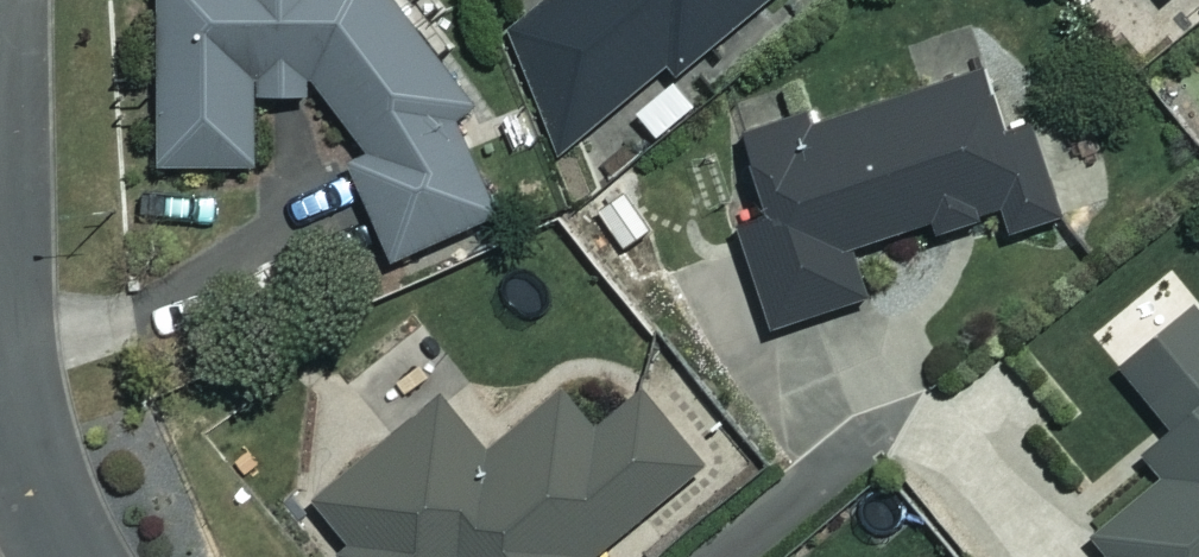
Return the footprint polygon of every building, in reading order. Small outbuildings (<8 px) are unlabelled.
[(457,113),(399,0),(157,0),(159,162),(252,161),(251,89),(320,80),(363,156),(343,167),(395,259),(493,203),(446,119),(457,113)] [(631,104),(652,132),(687,105),(666,77),(768,0),(554,0),(521,25),(520,69),(576,145),(631,104)] [(770,207),(729,223),(776,343),(871,306),(850,253),(923,225),(933,251),(1057,203),(1028,127),(1002,137),(971,58),(817,117),(812,104),(741,131),(770,207)] [(1191,306),(1119,366),(1169,426),(1143,448),(1163,472),(1090,532),(1109,555),(1107,556),(1198,556),(1198,316),(1191,306)] [(559,394),(486,458),(436,400),(301,517),(335,556),(589,556),(699,462),(638,393),(593,432),(559,394)]
